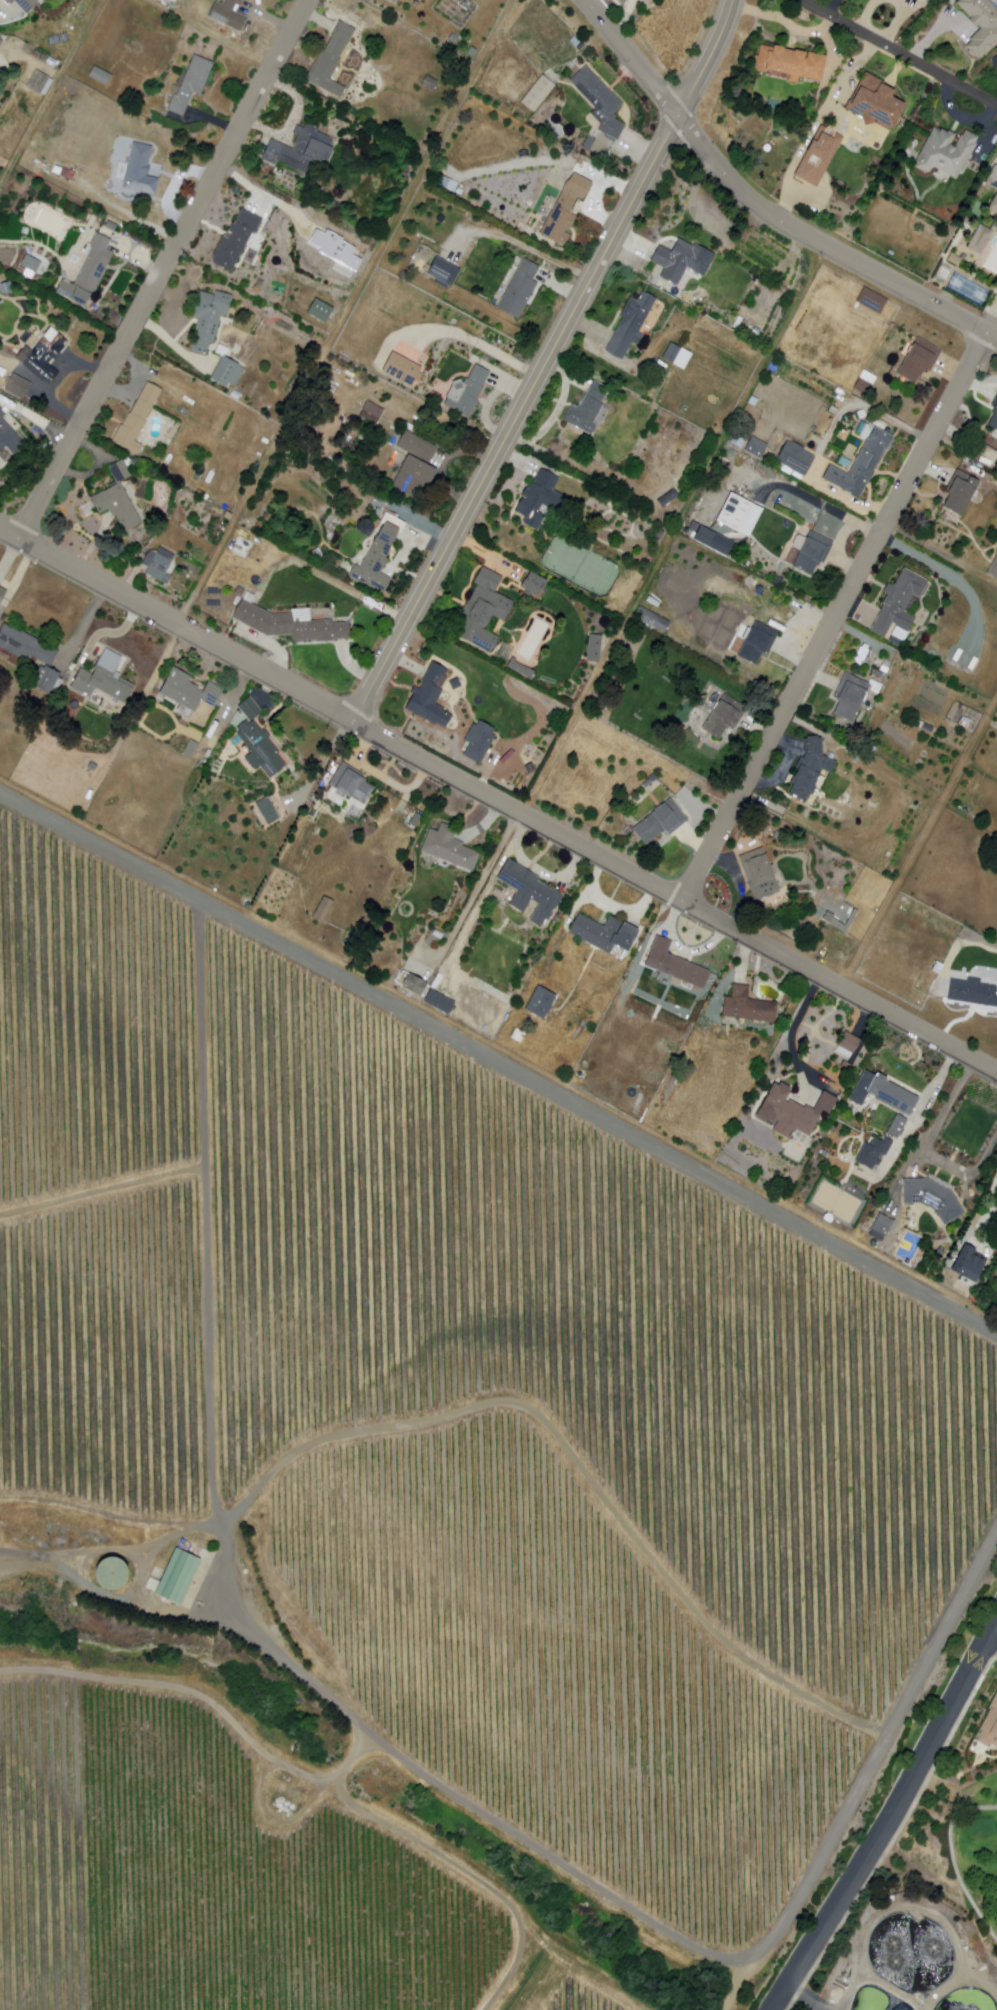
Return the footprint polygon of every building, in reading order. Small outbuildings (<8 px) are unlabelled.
[(9,5),(5,0),(35,0),(37,2),(25,14),(14,1),(9,5)] [(221,4),(223,0),(241,0),(235,11),(246,16),(238,32),(207,16),(215,1),(221,4)] [(988,0),(996,9),(996,43),(993,47),(994,47),(985,56),(984,55),(979,60),(967,48),(972,43),(971,41),(982,30),(957,5),(962,0),(988,0)] [(338,19),(356,28),(330,79),(346,87),(340,97),(307,80),(338,19)] [(456,43),(449,39),(452,33),(459,37),(456,43)] [(761,46),(772,49),(773,45),(784,47),(783,49),(794,51),(795,50),(805,52),(805,53),(827,58),(822,83),(799,78),(798,85),(789,83),(790,75),(768,70),(767,75),(754,72),(755,66),(753,66),(755,57),(758,57),(761,46)] [(473,57),(467,54),(471,46),(477,50),(473,57)] [(177,97),(194,55),(214,63),(200,95),(193,92),(183,117),(167,110),(173,95),(177,97)] [(52,68),(44,64),(48,57),(56,61),(52,68)] [(586,65),(569,80),(596,108),(591,113),(601,124),(598,129),(617,141),(626,125),(614,119),(615,116),(613,113),(623,104),(586,65)] [(93,66),(87,76),(105,86),(111,75),(93,66)] [(38,96),(25,89),(36,70),(48,77),(38,96)] [(864,73),(845,109),(861,118),(888,132),(904,103),(890,96),(893,90),(882,84),(882,83),(864,73)] [(426,74),(438,81),(432,91),(421,85),(426,74)] [(534,113),(521,103),(542,75),(555,85),(534,113)] [(306,124),(337,139),(333,149),(319,179),(277,160),(275,165),(261,158),(270,139),(292,149),(298,137),(292,134),(297,124),(304,128),(306,124)] [(816,188),(842,136),(819,124),(793,176),(816,188)] [(967,130),(979,137),(976,143),(978,144),(963,173),(961,173),(957,179),(933,166),(929,174),(914,166),(935,127),(941,131),(942,129),(948,132),(949,130),(957,134),(952,143),(956,146),(962,135),(963,136),(967,130)] [(132,143),(152,147),(145,176),(159,179),(155,195),(122,188),(132,143)] [(54,166),(62,169),(63,167),(76,173),(72,181),(52,172),(54,166)] [(995,166),(996,167),(996,191),(985,185),(995,166)] [(573,171),(592,181),(583,199),(577,195),(568,212),(576,216),(566,233),(569,234),(563,246),(540,233),(573,171)] [(455,193),(435,184),(439,174),(460,183),(455,193)] [(988,208),(996,191),(996,214),(988,208)] [(262,220),(254,235),(251,234),(231,272),(212,261),(231,224),(233,225),(241,209),(262,220)] [(981,224),(995,232),(981,255),(967,247),(981,224)] [(309,241),(316,228),(325,232),(328,227),(344,236),(342,239),(356,247),(353,252),(363,257),(356,269),(319,250),(321,247),(309,241)] [(95,232),(110,240),(106,249),(113,253),(85,308),(55,292),(62,279),(73,285),(91,248),(88,246),(95,232)] [(671,252),(678,238),(692,245),(693,244),(715,255),(704,276),(687,267),(677,286),(660,277),(664,269),(650,261),(659,245),(671,252)] [(40,262),(34,274),(19,266),(25,254),(40,262)] [(959,266),(948,261),(952,254),(962,259),(959,266)] [(436,256),(460,269),(451,286),(427,273),(436,256)] [(524,258),(540,267),(533,280),(538,283),(519,319),(497,308),(524,258)] [(1,295),(0,290),(0,285),(8,283),(10,293),(1,295)] [(865,286),(856,302),(880,315),(889,299),(865,286)] [(213,294),(214,291),(232,295),(227,317),(221,315),(214,343),(210,342),(207,355),(191,351),(199,319),(192,317),(198,291),(213,294)] [(643,291),(657,299),(639,332),(645,336),(640,346),(633,343),(623,360),(606,351),(616,333),(615,333),(624,315),(622,314),(631,297),(637,301),(643,291)] [(315,298),(334,308),(326,323),(307,313),(315,298)] [(51,327),(67,340),(63,345),(66,347),(54,360),(53,359),(49,364),(60,372),(49,385),(19,361),(33,344),(35,346),(51,327)] [(919,337),(915,342),(914,342),(906,356),(907,357),(897,374),(915,384),(919,378),(920,379),(926,369),(931,372),(943,351),(919,337)] [(671,343),(693,354),(684,370),(663,358),(671,343)] [(383,368),(393,350),(422,367),(412,385),(383,368)] [(227,387),(229,384),(236,387),(246,368),(223,356),(211,378),(227,387)] [(475,364),(490,371),(483,387),(485,388),(470,418),(444,405),(456,380),(464,384),(466,378),(468,379),(475,364)] [(854,389),(864,370),(878,378),(867,397),(854,389)] [(12,374),(4,390),(23,400),(31,383),(12,374)] [(593,380),(608,388),(591,421),(596,424),(590,435),(562,421),(569,408),(576,412),(593,380)] [(147,381),(162,389),(145,420),(147,422),(136,441),(142,445),(137,454),(112,441),(121,425),(122,426),(147,381)] [(230,396),(233,390),(241,394),(238,401),(230,396)] [(755,407),(748,403),(752,396),(759,400),(755,407)] [(991,407),(996,397),(996,429),(989,425),(995,414),(993,412),(995,408),(991,407)] [(368,401),(385,410),(376,426),(359,417),(368,401)] [(5,447),(13,455),(25,444),(1,419),(6,414),(0,408),(0,452),(5,447)] [(863,436),(856,432),(861,422),(868,425),(863,436)] [(875,426),(893,436),(860,498),(823,479),(830,465),(849,474),(868,439),(875,426)] [(404,430),(439,448),(430,466),(437,469),(422,500),(392,485),(409,453),(396,446),(404,430)] [(753,436),(745,450),(761,459),(769,445),(753,436)] [(786,441),(776,461),(806,477),(816,457),(804,450),(805,448),(792,442),(791,444),(786,441)] [(848,469),(838,464),(842,457),(852,462),(848,469)] [(107,468),(121,460),(131,477),(116,484),(107,468)] [(541,469),(560,479),(554,490),(565,496),(556,512),(543,504),(539,512),(546,515),(538,530),(523,523),(526,517),(514,511),(530,481),(534,483),(541,469)] [(958,469),(981,481),(963,516),(944,507),(951,493),(946,491),(958,469)] [(120,483),(141,524),(123,533),(114,516),(112,518),(107,509),(98,514),(89,499),(120,483)] [(673,489),(679,496),(663,508),(658,501),(673,489)] [(730,493),(762,509),(749,537),(716,521),(730,493)] [(378,518),(374,516),(378,508),(382,511),(378,518)] [(385,512),(406,523),(401,533),(399,533),(386,558),(388,559),(381,573),(391,578),(383,594),(349,576),(355,565),(360,567),(384,524),(380,521),(385,512)] [(696,532),(689,528),(693,521),(701,524),(696,532)] [(701,526),(735,542),(727,557),(694,539),(701,526)] [(660,542),(655,539),(661,530),(665,533),(660,542)] [(810,530),(835,542),(825,564),(821,562),(819,567),(817,566),(813,576),(794,567),(795,564),(787,561),(794,547),(791,546),(797,534),(807,538),(810,530)] [(237,536),(253,545),(245,559),(229,550),(237,536)] [(145,573),(148,567),(141,564),(149,550),(156,553),(159,547),(175,556),(172,562),(175,564),(169,575),(172,576),(167,585),(145,573)] [(987,573),(996,578),(996,558),(996,557),(987,573)] [(482,566),(503,577),(495,592),(514,602),(503,622),(491,616),(484,629),(499,637),(491,653),(452,633),(478,585),(473,583),(482,566)] [(904,568),(928,581),(920,598),(913,594),(904,611),(916,617),(908,631),(893,623),(885,638),(870,631),(884,605),(883,604),(888,594),(883,592),(888,584),(894,587),(904,568)] [(235,593),(238,587),(246,591),(243,597),(235,593)] [(691,605),(687,603),(693,592),(697,594),(691,605)] [(241,599),(231,619),(265,637),(290,636),(299,642),(316,641),(325,643),(333,640),(349,639),(348,623),(331,624),(330,621),(292,622),(293,614),(271,614),(241,599)] [(640,606),(634,617),(665,633),(671,622),(640,606)] [(38,668),(0,649),(0,629),(4,621),(60,650),(51,668),(61,674),(59,677),(64,679),(54,697),(30,685),(38,668)] [(751,629),(755,621),(780,632),(769,654),(765,652),(763,655),(762,655),(757,666),(738,657),(745,642),(744,642),(745,640),(741,637),(746,626),(751,629)] [(588,635),(601,636),(598,664),(586,663),(588,635)] [(888,640),(890,636),(901,641),(899,646),(888,640)] [(101,655),(120,665),(116,673),(138,685),(127,706),(95,689),(90,698),(70,688),(80,668),(94,674),(96,671),(94,669),(101,655)] [(512,657),(517,660),(516,662),(536,672),(532,680),(507,667),(512,657)] [(433,662),(449,671),(439,688),(443,691),(436,704),(445,709),(435,726),(405,709),(422,678),(423,679),(433,662)] [(169,676),(170,677),(175,668),(191,677),(188,682),(198,687),(197,690),(202,693),(208,681),(223,688),(213,708),(200,701),(194,714),(159,696),(169,676)] [(871,674),(873,669),(884,674),(881,679),(871,674)] [(845,672),(871,684),(853,723),(833,714),(839,702),(836,700),(838,696),(835,695),(845,672)] [(725,694),(748,710),(735,729),(730,726),(720,740),(702,728),(725,694)] [(250,696),(263,712),(253,720),(261,731),(264,729),(270,737),(269,739),(279,752),(277,754),(287,766),(270,779),(260,767),(255,771),(244,758),(251,752),(237,734),(239,732),(236,728),(248,719),(237,706),(250,696)] [(967,730),(961,727),(966,718),(972,721),(967,730)] [(476,725),(479,720),(495,729),(492,734),(495,736),(480,765),(463,755),(470,744),(464,740),(473,723),(476,725)] [(922,729),(924,724),(934,728),(932,734),(922,729)] [(804,739),(807,739),(807,737),(818,736),(818,738),(822,737),(823,755),(838,762),(832,775),(823,770),(808,803),(789,794),(793,785),(790,783),(801,758),(805,759),(804,739)] [(186,755),(194,740),(202,744),(194,760),(186,755)] [(97,766),(93,772),(86,768),(91,761),(97,766)] [(342,761),(353,768),(350,772),(365,781),(364,782),(373,788),(364,804),(350,796),(348,799),(334,791),(335,789),(328,785),(342,761)] [(524,766),(532,763),(536,771),(528,774),(524,766)] [(646,790),(642,785),(654,774),(659,779),(646,790)] [(254,805),(267,798),(279,819),(266,826),(254,805)] [(671,799),(689,821),(669,837),(665,831),(646,846),(633,829),(671,799)] [(908,808),(913,799),(922,804),(917,814),(908,808)] [(428,829),(436,832),(440,823),(456,829),(452,839),(462,843),(461,846),(479,853),(472,872),(419,851),(428,829)] [(738,857),(764,847),(766,854),(766,855),(780,892),(755,902),(748,883),(749,883),(738,857)] [(507,858),(538,876),(536,880),(562,896),(547,921),(544,919),(539,927),(528,920),(538,904),(530,899),(522,912),(507,904),(516,890),(495,877),(507,858)] [(321,922),(332,899),(321,893),(310,917),(321,922)] [(326,925),(315,919),(329,894),(340,899),(326,925)] [(847,929),(856,910),(838,901),(829,920),(847,929)] [(847,934),(837,928),(840,923),(846,926),(855,909),(859,911),(847,934)] [(579,914),(569,934),(610,954),(614,945),(626,951),(637,930),(609,916),(604,927),(579,914)] [(820,957),(816,954),(828,932),(833,935),(820,957)] [(657,936),(672,942),(668,954),(711,971),(703,989),(644,966),(657,936)] [(407,972),(427,983),(420,997),(399,986),(407,972)] [(994,988),(996,988),(996,1007),(947,1000),(950,979),(967,981),(968,978),(981,980),(980,983),(994,985),(994,988)] [(733,983),(749,985),(747,999),(777,1002),(775,1022),(721,1016),(723,996),(731,997),(733,983)] [(536,985),(555,995),(542,1019),(523,1009),(536,985)] [(431,990),(455,1003),(449,1016),(424,1002),(431,990)] [(508,1009),(496,1000),(499,996),(511,1004),(508,1009)] [(520,1044),(511,1038),(516,1029),(526,1034),(520,1044)] [(850,1059),(836,1051),(846,1032),(861,1040),(850,1059)] [(840,1067),(844,1060),(854,1066),(850,1072),(840,1067)] [(863,1069),(847,1100),(859,1106),(866,1093),(874,1097),(874,1098),(908,1116),(917,1098),(884,1080),(886,1078),(876,1072),(874,1076),(863,1069)] [(774,1082),(778,1084),(779,1081),(790,1087),(788,1090),(789,1091),(786,1098),(804,1107),(805,1105),(813,1109),(823,1090),(837,1098),(829,1115),(822,1111),(808,1137),(795,1130),(790,1140),(771,1131),(777,1120),(774,1119),(771,1124),(756,1116),(774,1082)] [(897,1140),(886,1134),(896,1114),(907,1120),(897,1140)] [(864,1143),(853,1162),(871,1172),(874,1166),(877,1167),(881,1160),(878,1159),(880,1154),(885,1157),(892,1143),(883,1138),(880,1142),(873,1138),(869,1145),(864,1143)] [(903,1180),(904,1205),(914,1205),(914,1212),(921,1213),(930,1220),(939,1231),(966,1214),(952,1192),(927,1179),(903,1180)] [(880,1214),(894,1221),(883,1243),(869,1236),(880,1214)] [(866,1234),(861,1231),(864,1225),(870,1228),(866,1234)] [(951,1269),(966,1241),(976,1247),(975,1250),(987,1256),(975,1280),(951,1269)] [(185,1605),(159,1594),(180,1549),(205,1561),(185,1605)] [(123,1588),(123,1558),(97,1558),(97,1588),(123,1588)] [(980,1730),(996,1698),(996,1748),(992,1746),(990,1750),(977,1743),(983,1732),(980,1730)]
